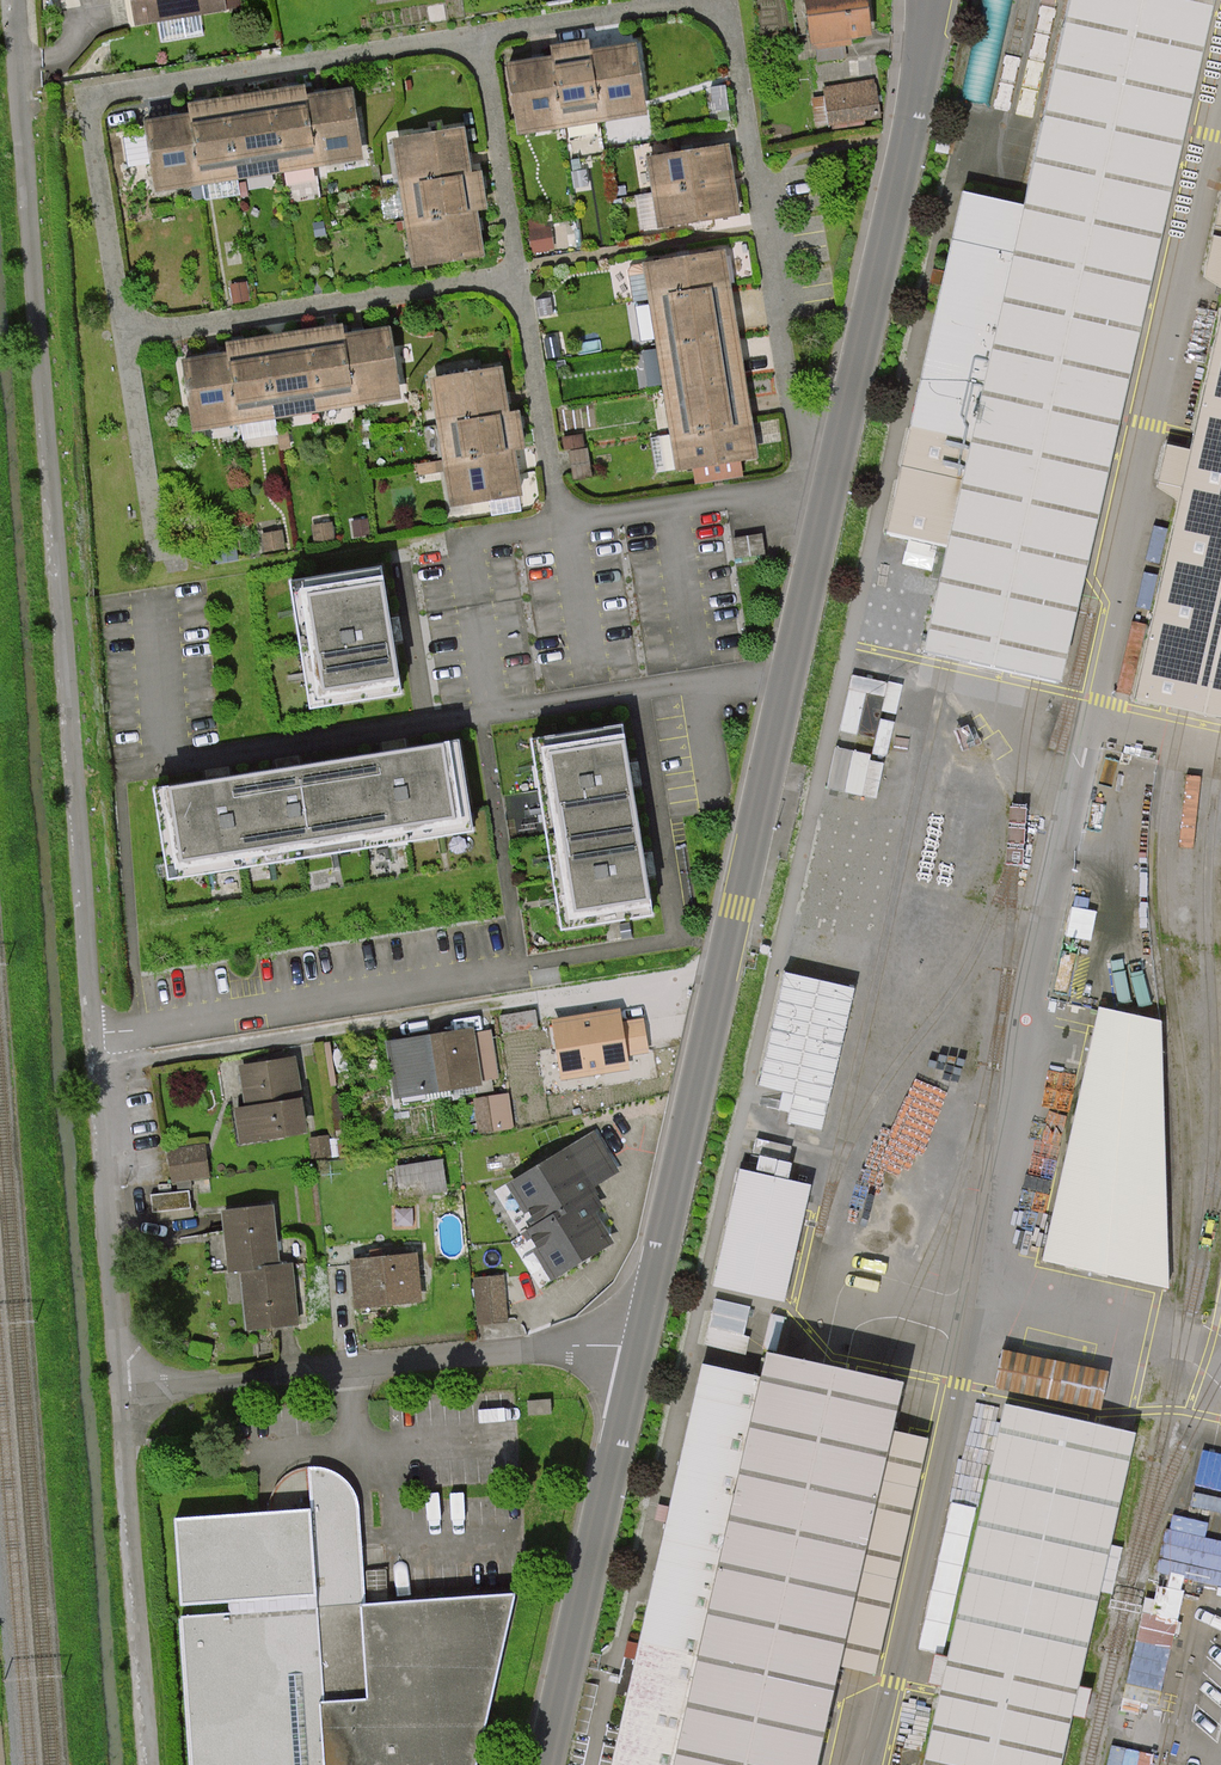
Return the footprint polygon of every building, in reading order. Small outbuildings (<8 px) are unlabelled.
[(138,25),(223,8),(222,0),(133,0),(138,25)] [(815,47),(843,44),(851,43),(850,36),(870,33),(866,0),(809,0),(815,47)] [(911,433),(969,446),(922,657),(948,662),(1037,678),(1061,683),(1218,0),(1071,0),(1023,201),(965,189),(911,433)] [(961,98),(989,104),(1012,0),(983,0),(961,98)] [(648,108),(640,41),(508,58),(520,131),(648,108)] [(875,80),(824,87),(830,126),(881,118),(875,80)] [(354,88),(147,117),(156,191),(367,156),(354,88)] [(471,171),(461,124),(391,135),(413,269),(487,256),(477,210),(492,208),(489,194),(485,188),(484,169),(471,171)] [(731,142),(648,156),(660,227),(742,213),(731,142)] [(728,248),(644,261),(658,349),(663,385),(676,468),(694,466),(697,485),(745,477),(742,460),(760,457),(728,248)] [(1137,698),(1183,709),(1220,717),(1220,321),(1137,698)] [(234,353),(186,360),(189,377),(197,429),(400,397),(389,328),(314,340),(275,346),(234,353)] [(658,349),(634,353),(640,386),(663,385),(658,349)] [(499,371),(436,381),(455,503),(517,493),(510,447),(523,444),(519,415),(507,417),(499,371)] [(583,434),(561,436),(563,450),(569,451),(584,449),(583,434)] [(584,449),(569,451),(574,478),(591,478),(588,448),(584,449)] [(380,567),(293,581),(313,706),(400,692),(390,630),(380,567)] [(623,727),(537,741),(566,928),(653,914),(645,866),(630,775),(623,727)] [(218,780),(158,789),(171,874),(469,828),(456,743),(396,752),(289,769),(218,780)] [(829,783),(865,788),(870,747),(834,743),(829,783)] [(833,1083),(856,984),(779,966),(751,1080),(809,1094),(813,1078),(833,1083)] [(1099,1007),(1041,1260),(1170,1290),(1163,1019),(1099,1007)] [(645,1051),(640,1020),(619,1024),(618,1011),(585,1016),(553,1021),(562,1077),(626,1067),(624,1055),(645,1051)] [(438,1036),(390,1043),(398,1095),(480,1082),(479,1078),(496,1076),(489,1034),(473,1036),(472,1031),(438,1036)] [(266,1064),(241,1068),(248,1107),(237,1109),(242,1143),(306,1132),(300,1098),(294,1059),(266,1064)] [(476,1095),(484,1129),(518,1121),(509,1086),(476,1095)] [(820,1119),(820,1107),(791,1106),(791,1119),(820,1119)] [(592,1212),(604,1205),(595,1190),(591,1185),(616,1170),(593,1134),(511,1184),(537,1226),(525,1233),(553,1278),(610,1243),(592,1212)] [(203,1147),(169,1151),(173,1181),(207,1177),(203,1147)] [(443,1161),(397,1166),(401,1199),(447,1193),(443,1161)] [(714,1285),(786,1302),(814,1185),(742,1168),(714,1285)] [(294,1295),(291,1264),(276,1265),(272,1208),(225,1212),(230,1271),(244,1270),(248,1326),(296,1322),(294,1295)] [(379,1259),(354,1262),(358,1307),(420,1301),(416,1256),(379,1259)] [(502,1278),(477,1280),(481,1323),(506,1321),(502,1278)] [(990,1381),(1097,1403),(1105,1366),(1036,1351),(1036,1353),(998,1346),(990,1381)] [(838,1668),(856,1672),(878,1676),(930,1439),(910,1434),(894,1430),(906,1379),(886,1375),(794,1356),(769,1350),(763,1376),(703,1363),(614,1764),(817,1764),(838,1668)] [(1008,1404),(925,1764),(1061,1764),(1137,1432),(1008,1404)] [(357,1502),(352,1489),(346,1480),(339,1473),(330,1468),(316,1465),(304,1465),(292,1468),(281,1475),(273,1484),(269,1496),(270,1510),(173,1518),(180,1608),(219,1605),(219,1612),(176,1615),(188,1764),(477,1764),(514,1596),(365,1603),(361,1559),(357,1502)] [(1135,1680),(1167,1683),(1176,1609),(1143,1605),(1135,1680)] [(1157,1749),(1113,1740),(1108,1764),(1154,1764),(1157,1749)]
